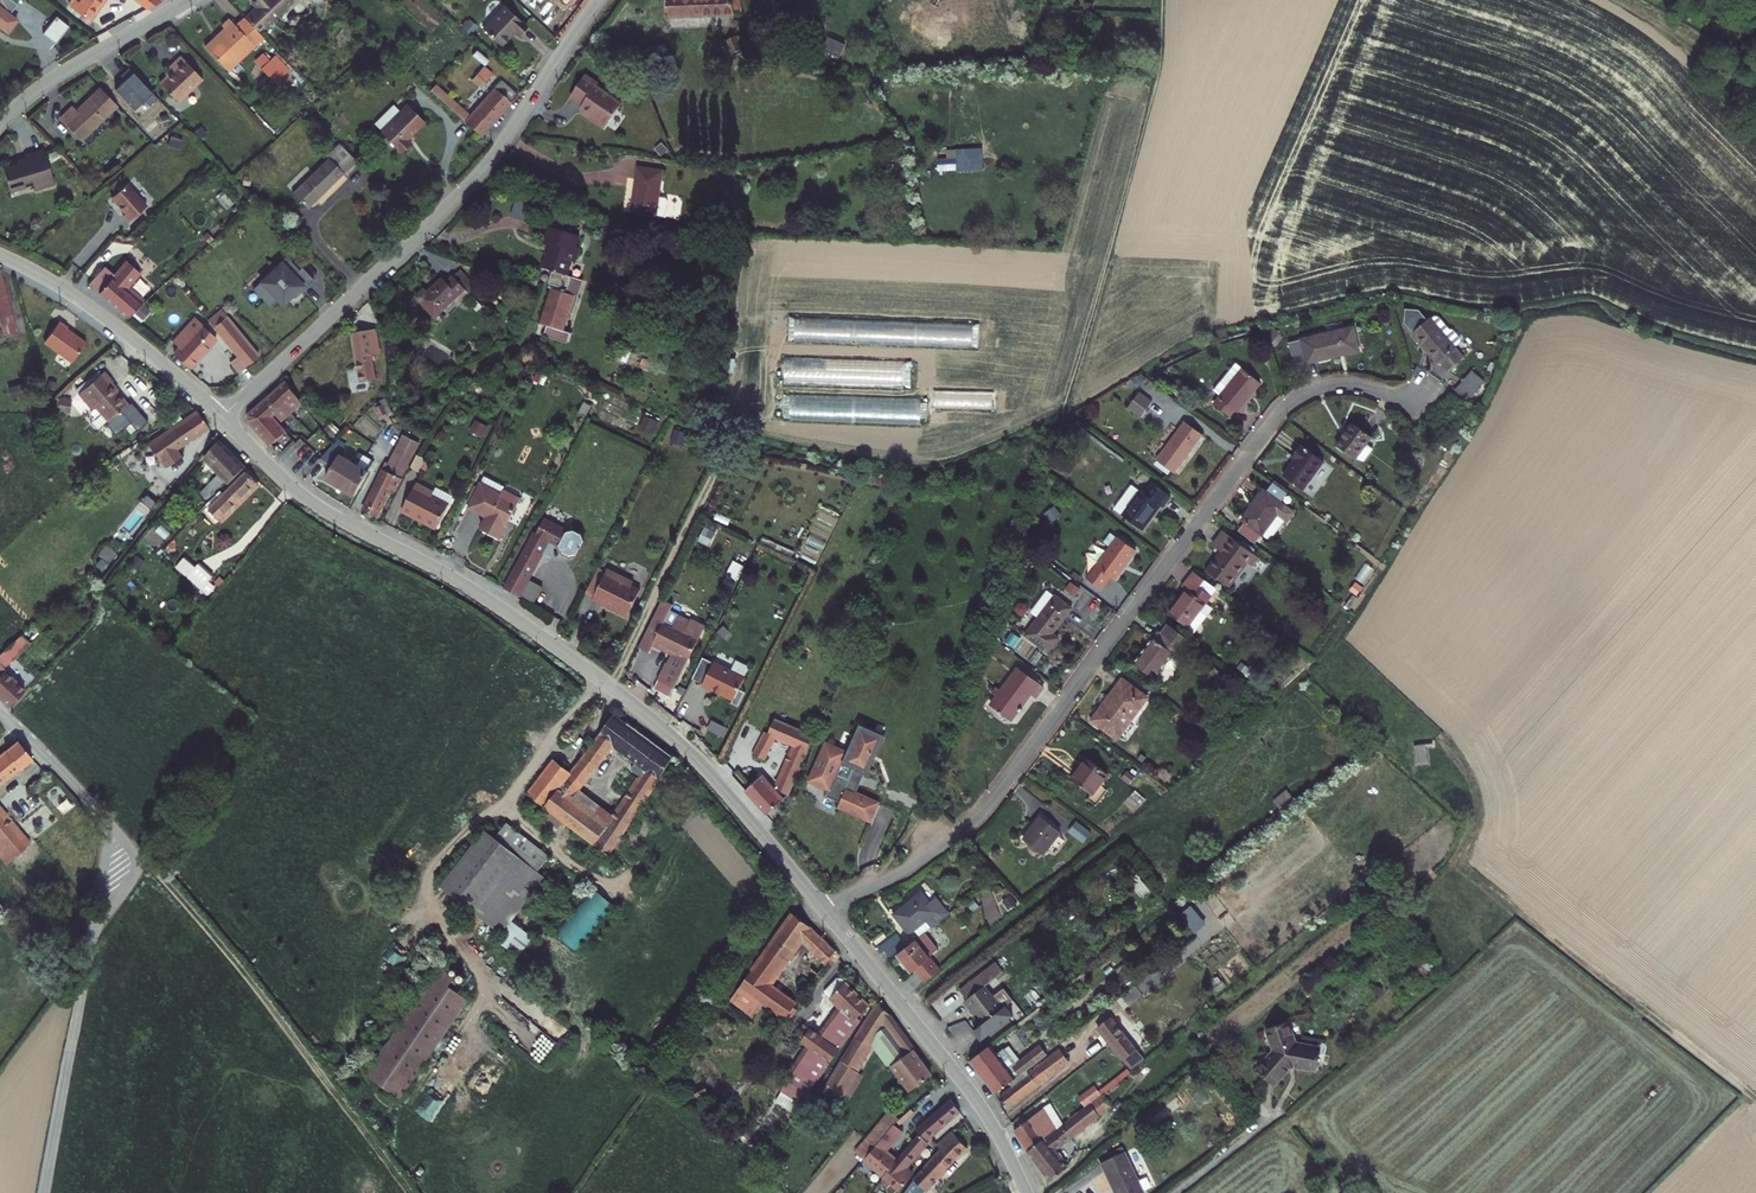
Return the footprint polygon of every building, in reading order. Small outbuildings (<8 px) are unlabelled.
[(6,21),(15,10),(8,4),(11,0),(0,0),(0,18),(6,21)] [(242,5),(257,21),(278,0),(247,0),(242,5)] [(668,18),(733,17),(732,0),(667,0),(668,18)] [(221,16),(202,34),(226,61),(262,26),(257,21),(242,5),(233,13),(227,7),(219,14),(221,16)] [(529,29),(505,8),(483,31),(502,48),(517,32),(522,37),(529,29)] [(737,34),(724,41),(731,54),(732,53),(736,61),(745,56),(742,49),(743,47),(749,44),(743,34),(739,37),(737,34)] [(170,60),(157,73),(174,90),(187,78),(189,79),(201,67),(179,43),(166,55),(170,60)] [(123,54),(117,61),(131,75),(138,69),(123,54)] [(472,79),(481,87),(493,73),(484,66),(472,79)] [(604,127),(622,102),(597,84),(599,81),(587,72),(571,93),(583,101),(581,105),(590,111),(588,115),(604,127)] [(70,96),(58,109),(81,130),(116,94),(98,76),(75,100),(70,96)] [(519,92),(502,78),(489,91),(485,96),(468,115),(436,84),(430,90),(480,135),(519,92)] [(382,125),(381,126),(403,147),(412,137),(408,133),(426,116),(409,98),(401,106),(382,125)] [(382,125),(401,106),(395,99),(375,118),(382,125)] [(25,150),(2,156),(6,175),(21,172),(21,176),(31,173),(33,180),(53,175),(43,138),(24,144),(25,150)] [(306,206),(354,159),(337,142),(325,154),(328,158),(293,191),(306,206)] [(658,161),(634,158),(627,202),(651,206),(658,161)] [(126,176),(111,190),(126,205),(123,207),(130,214),(147,197),(126,176)] [(528,199),(511,193),(505,209),(522,215),(528,199)] [(204,220),(200,225),(206,232),(211,227),(204,220)] [(551,286),(548,293),(571,301),(574,293),(566,290),(571,274),(567,273),(573,257),(576,258),(580,248),(576,247),(581,233),(552,224),(546,240),(551,241),(543,264),(552,267),(548,281),(549,281),(548,285),(551,286)] [(103,255),(88,273),(127,307),(139,291),(142,293),(153,282),(143,273),(140,276),(132,269),(141,259),(137,256),(140,253),(125,241),(116,252),(119,256),(113,263),(103,255)] [(298,268),(286,255),(252,287),(269,306),(277,298),(281,303),(292,292),(295,296),(313,278),(301,265),(298,268)] [(453,275),(466,288),(473,282),(461,269),(453,275)] [(0,272),(0,317),(2,326),(15,323),(2,271),(0,272)] [(584,279),(571,274),(566,290),(574,293),(571,301),(576,302),(584,279)] [(415,296),(435,317),(459,294),(465,300),(471,294),(466,288),(453,275),(447,281),(443,277),(427,292),(424,289),(415,296)] [(571,301),(548,293),(539,321),(547,323),(543,333),(565,341),(569,330),(563,328),(568,313),(567,312),(571,301)] [(220,297),(205,309),(211,315),(224,304),(225,303),(220,297)] [(573,311),(576,302),(571,301),(567,312),(568,313),(563,328),(569,330),(575,312),(573,311)] [(257,344),(224,304),(211,315),(233,341),(226,348),(237,362),(257,344)] [(1430,305),(1412,321),(1438,351),(1441,349),(1448,357),(1464,344),(1454,333),(1462,326),(1450,313),(1442,319),(1430,305)] [(192,306),(186,313),(192,319),(199,312),(192,306)] [(41,332),(67,354),(82,336),(64,320),(65,319),(57,312),(41,332)] [(186,313),(171,330),(178,336),(172,342),(189,356),(215,327),(199,312),(192,319),(186,313)] [(1352,319),(1300,331),(1306,355),(1327,350),(1326,348),(1357,341),(1352,319)] [(374,329),(352,332),(362,382),(377,379),(372,354),(379,353),(374,329)] [(1215,391),(1209,400),(1224,411),(1229,405),(1232,407),(1255,376),(1228,357),(1207,386),(1215,391)] [(110,374),(101,364),(74,388),(88,404),(93,400),(106,415),(124,399),(106,377),(110,374)] [(1473,369),(1455,388),(1467,400),(1485,380),(1473,369)] [(268,445),(285,431),(272,415),(275,412),(282,420),(302,403),(286,379),(248,413),(246,416),(247,420),(268,445)] [(1148,398),(1135,389),(1123,404),(1136,414),(1148,398)] [(205,418),(194,403),(141,439),(145,445),(151,442),(157,453),(205,418)] [(1197,429),(1181,417),(1154,454),(1171,465),(1197,429)] [(1366,433),(1347,418),(1331,440),(1351,455),(1366,433)] [(240,459),(216,431),(200,450),(214,466),(200,479),(205,485),(218,473),(220,477),(240,459)] [(417,441),(405,435),(391,465),(386,463),(365,509),(379,516),(390,491),(393,492),(417,441)] [(339,439),(319,460),(334,468),(326,481),(355,496),(375,460),(361,451),(355,461),(341,453),(347,444),(339,439)] [(1320,457),(1298,441),(1289,453),(1293,456),(1282,472),(1300,485),(1320,457)] [(407,467),(415,470),(421,457),(413,453),(407,467)] [(251,474),(241,464),(224,481),(234,491),(251,474)] [(481,481),(502,492),(504,488),(483,477),(481,481)] [(1262,485),(1259,483),(1238,513),(1257,528),(1273,506),(1281,512),(1284,515),(1290,506),(1276,496),(1282,487),(1268,477),(1262,485)] [(1139,488),(1126,478),(1108,503),(1138,525),(1156,500),(1158,501),(1166,491),(1147,478),(1139,488)] [(216,510),(234,491),(224,481),(206,499),(208,501),(205,504),(208,507),(211,505),(216,510)] [(501,538),(521,496),(504,488),(502,492),(481,481),(469,507),(488,516),(482,528),(501,538)] [(433,491),(417,483),(402,512),(436,529),(454,496),(436,486),(433,491)] [(1273,506),(1257,528),(1265,533),(1281,512),(1273,506)] [(545,519),(542,523),(557,531),(560,529),(561,528),(545,519)] [(542,523),(509,588),(523,595),(531,579),(548,547),(554,550),(559,543),(562,545),(564,551),(572,555),(579,554),(586,541),(583,534),(576,530),(569,532),(561,528),(560,529),(557,531),(542,523)] [(1112,532),(1105,526),(1097,536),(1105,542),(1083,573),(1096,583),(1105,571),(1109,574),(1130,544),(1113,531),(1112,532)] [(1249,548),(1220,526),(1210,540),(1216,546),(1202,565),(1224,581),(1249,548)] [(188,554),(176,544),(169,552),(185,568),(197,554),(192,550),(188,554)] [(204,561),(197,554),(185,568),(200,581),(208,572),(201,566),(204,561)] [(633,582),(608,568),(606,572),(596,566),(595,569),(583,592),(593,596),(592,598),(602,603),(603,600),(611,605),(612,609),(627,616),(641,591),(631,585),(633,582)] [(1177,581),(1182,585),(1164,609),(1190,629),(1202,613),(1195,607),(1201,599),(1212,584),(1188,566),(1177,581)] [(523,595),(535,601),(543,586),(531,579),(523,595)] [(1040,605),(1022,630),(1044,646),(1055,633),(1049,629),(1068,602),(1044,585),(1033,600),(1040,605)] [(1202,613),(1208,605),(1201,599),(1195,607),(1202,613)] [(705,626),(671,610),(673,606),(662,600),(642,641),(638,649),(649,654),(653,646),(673,656),(668,665),(665,666),(657,682),(658,682),(672,689),(674,690),(705,626)] [(1163,657),(1171,663),(1183,647),(1182,646),(1188,637),(1163,619),(1157,627),(1155,625),(1130,658),(1149,673),(1163,657)] [(15,640),(0,654),(0,656),(9,664),(24,650),(15,640)] [(9,664),(0,656),(0,689),(13,676),(4,668),(9,664)] [(704,683),(714,662),(704,657),(693,678),(704,683)] [(744,676),(714,662),(704,683),(703,684),(732,699),(730,703),(737,706),(743,692),(737,689),(744,676)] [(1014,662),(988,698),(1009,713),(1028,687),(1033,691),(1040,681),(1014,662)] [(1143,693),(1119,675),(1089,716),(1112,734),(1143,693)] [(13,676),(0,689),(0,697),(8,705),(25,688),(13,676)] [(669,696),(672,689),(658,682),(655,689),(669,696)] [(602,847),(665,751),(609,704),(565,761),(550,750),(523,786),(602,847)] [(810,726),(773,704),(763,723),(761,722),(750,744),(760,750),(771,728),(788,738),(774,775),(784,785),(810,726)] [(878,728),(854,718),(846,738),(850,739),(846,747),(820,736),(804,773),(823,781),(820,787),(835,793),(833,798),(866,811),(874,795),(850,785),(858,764),(862,756),(866,758),(878,728)] [(12,733),(0,743),(0,773),(28,751),(12,733)] [(1416,743),(1417,763),(1429,762),(1428,742),(1416,743)] [(1103,770),(1081,753),(1077,758),(1079,760),(1067,774),(1088,790),(1084,796),(1092,802),(1104,787),(1095,781),(1103,770)] [(661,767),(667,772),(671,766),(665,761),(661,767)] [(780,788),(759,764),(741,782),(762,806),(780,788)] [(0,801),(0,813),(12,829),(17,824),(0,801)] [(1042,819),(1022,805),(1004,828),(1023,842),(1029,836),(1036,840),(1042,832),(1036,826),(1042,819)] [(1,858),(26,836),(17,824),(12,829),(0,813),(0,857),(1,858)] [(486,833),(521,860),(531,848),(496,820),(486,833)] [(495,942),(507,952),(524,931),(502,914),(536,872),(521,860),(486,833),(476,824),(430,879),(491,928),(485,935),(495,942)] [(916,883),(888,905),(903,925),(923,910),(927,915),(944,902),(932,887),(924,893),(916,883)] [(830,943),(807,918),(788,902),(732,976),(734,977),(752,991),(778,1011),(830,943)] [(926,919),(892,945),(907,963),(911,960),(920,972),(935,961),(924,947),(939,934),(926,919)] [(892,925),(876,938),(884,948),(900,936),(892,925)] [(992,954),(983,961),(990,970),(1000,963),(992,954)] [(359,1065),(393,1089),(460,989),(443,977),(448,969),(432,959),(359,1065)] [(983,961),(955,981),(962,991),(960,993),(967,1002),(970,999),(981,1013),(983,1011),(999,999),(1010,990),(1000,978),(989,987),(982,977),(990,970),(983,961)] [(799,1037),(811,1045),(828,1056),(857,1013),(854,1010),(867,996),(839,970),(834,970),(820,985),(834,1000),(814,1028),(808,1024),(799,1037)] [(728,985),(746,999),(752,991),(734,977),(728,985)] [(889,1056),(908,1082),(927,1067),(908,1042),(911,1039),(887,1006),(875,994),(853,1029),(857,1032),(842,1057),(854,1065),(882,1021),(901,1047),(889,1056)] [(1006,1010),(999,999),(983,1011),(991,1022),(1006,1010)] [(1110,1009),(1097,1019),(1128,1058),(1141,1048),(1110,1009)] [(1281,1013),(1260,1021),(1269,1041),(1290,1034),(1281,1013)] [(987,1034),(965,1051),(992,1085),(1009,1072),(1023,1061),(1045,1044),(1037,1034),(1011,1054),(999,1039),(993,1043),(987,1034)] [(1290,1034),(1269,1041),(1286,1059),(1290,1057),(1290,1034)] [(1315,1038),(1290,1034),(1290,1057),(1312,1060),(1315,1038)] [(1023,1061),(1009,1072),(1011,1075),(996,1087),(1004,1098),(1066,1050),(1057,1039),(1025,1064),(1023,1061)] [(1286,1059),(1269,1041),(1254,1060),(1271,1075),(1286,1059)] [(782,1090),(802,1104),(830,1058),(828,1056),(811,1045),(782,1090)] [(824,1079),(839,1088),(854,1065),(842,1057),(839,1055),(824,1079)] [(881,1169),(898,1182),(913,1162),(905,1156),(925,1128),(924,1127),(956,1095),(947,1084),(912,1122),(917,1126),(896,1151),(881,1169)] [(1047,1094),(1011,1122),(1025,1144),(1057,1118),(1050,1109),(1056,1105),(1047,1094)] [(1063,1113),(1057,1118),(1025,1144),(1047,1173),(1064,1159),(1051,1142),(1082,1116),(1073,1105),(1063,1113)] [(1057,1118),(1063,1113),(1056,1105),(1050,1109),(1057,1118)] [(861,1152),(881,1169),(896,1151),(890,1147),(881,1140),(895,1124),(890,1119),(861,1152)] [(890,1147),(896,1151),(917,1126),(912,1122),(890,1147)] [(938,1143),(914,1170),(925,1181),(948,1156),(965,1141),(950,1123),(933,1138),(938,1143)] [(1100,1158),(1116,1192),(1128,1192),(1142,1186),(1123,1147),(1100,1158)] [(902,1182),(913,1192),(925,1181),(914,1170),(912,1169),(902,1182)]
